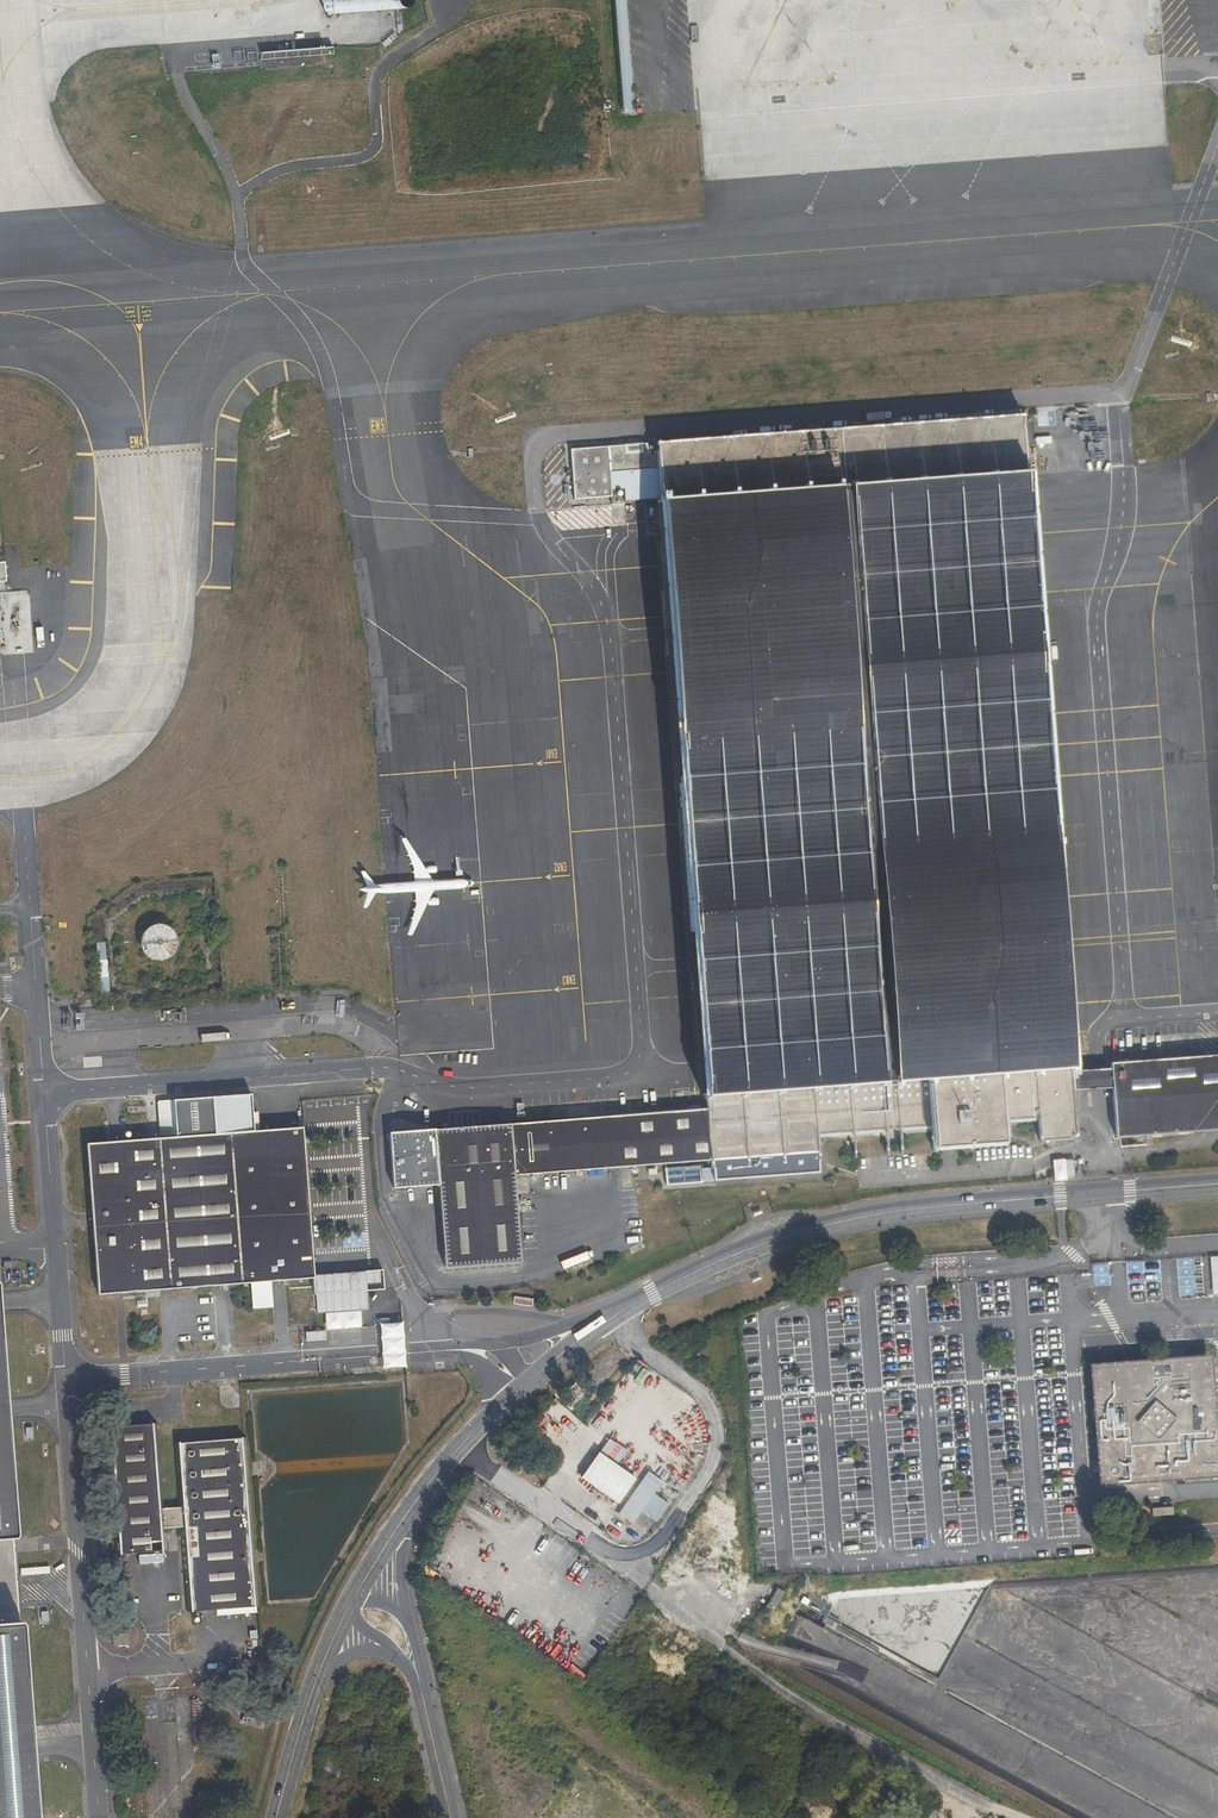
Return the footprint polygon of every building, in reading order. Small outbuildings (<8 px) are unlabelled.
[(1023,415),(656,443),(657,451),(659,488),(1026,460),(1023,415)] [(659,488),(657,451),(648,452),(647,444),(570,449),(574,500),(612,497),(611,489),(623,488),(623,497),(633,496),(632,487),(649,485),(650,498),(657,497),(656,488),(659,488)] [(659,519),(701,1076),(702,1096),(706,1096),(929,1079),(999,1074),(1072,1068),(1026,460),(659,488),(656,488),(657,497),(659,519)] [(144,932),(141,938),(141,941),(142,948),(146,953),(153,959),(160,960),(167,959),(170,957),(175,953),(177,949),(179,943),(179,937),(176,931),(170,925),(161,922),(154,923),(148,926),(144,932)] [(1110,1063),(1116,1137),(1217,1130),(1217,1055),(1110,1063)] [(706,1096),(707,1109),(711,1160),(712,1181),(819,1173),(818,1160),(820,1160),(818,1135),(933,1126),(935,1148),(1004,1143),(1003,1121),(1038,1118),(1040,1143),(1077,1140),(1072,1068),(999,1074),(929,1079),(706,1096)] [(161,1138),(87,1144),(98,1295),(314,1278),(314,1275),(312,1253),(303,1127),(254,1131),(251,1094),(173,1100),(174,1104),(158,1105),(161,1138)] [(515,1176),(711,1160),(707,1109),(435,1130),(435,1129),(389,1133),(393,1189),(439,1185),(445,1267),(521,1262),(515,1176)] [(1077,1158),(1052,1158),(1053,1179),(1078,1178),(1077,1158)] [(326,1330),(361,1327),(360,1310),(368,1310),(367,1291),(384,1289),(383,1270),(314,1275),(314,1278),(315,1294),(316,1294),(317,1313),(325,1313),(326,1330)] [(24,1627),(23,1623),(21,1620),(18,1618),(15,1617),(9,1544),(14,1542),(17,1538),(0,1302),(0,1817),(38,1817),(24,1627)] [(408,1325),(385,1327),(389,1372),(412,1370),(408,1325)] [(1098,1487),(1217,1478),(1217,1443),(1212,1355),(1089,1364),(1098,1487)] [(162,1509),(155,1426),(105,1429),(117,1554),(166,1551),(164,1527),(180,1526),(188,1612),(256,1607),(245,1440),(175,1445),(180,1508),(162,1509)] [(641,1477),(603,1449),(584,1477),(622,1504),(641,1477)] [(1173,1507),(1152,1509),(1153,1517),(1174,1515),(1173,1507)] [(117,1631),(118,1640),(132,1638),(132,1630),(117,1631)]
